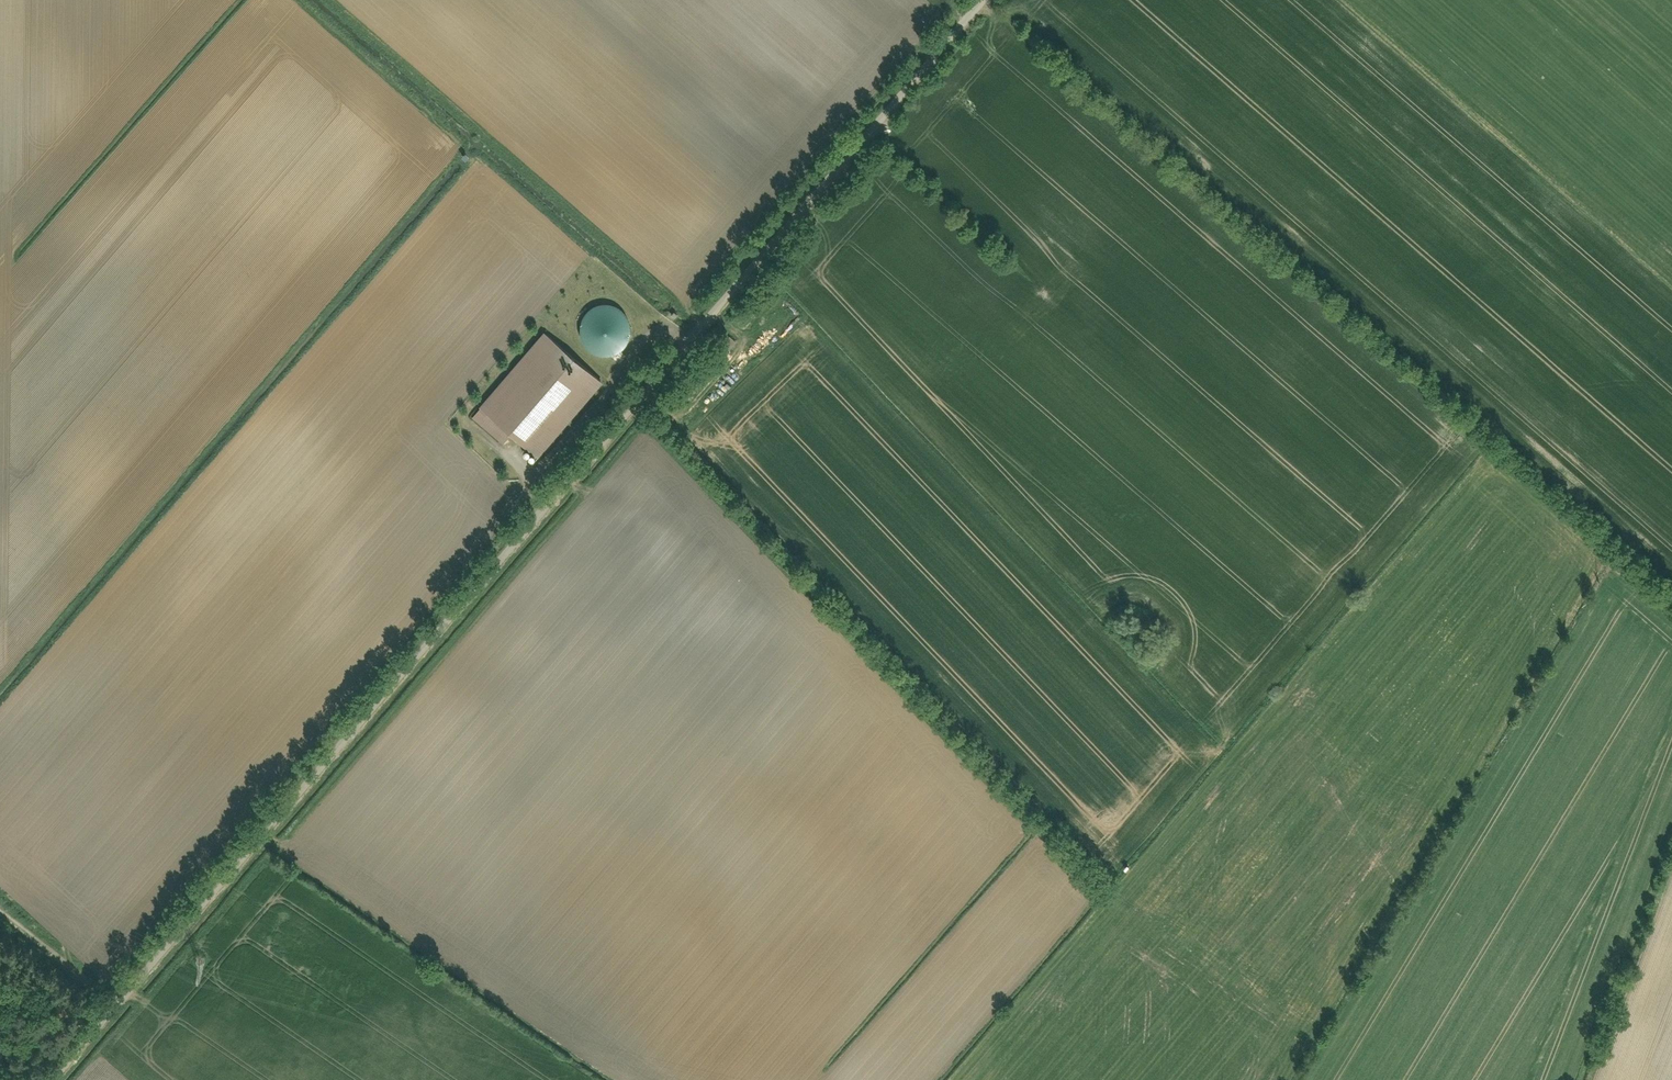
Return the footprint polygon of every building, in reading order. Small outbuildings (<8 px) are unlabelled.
[(579,337),(583,344),(590,350),(597,353),(605,353),(613,351),(620,347),(626,340),(629,332),(629,323),(626,315),(620,308),(612,304),(604,302),(595,304),(588,307),(582,313),(579,321),(578,329),(579,337)] [(539,455),(602,379),(542,329),(469,415),(502,442),(511,431),(539,455)] [(726,342),(731,347),(736,341),(731,337),(726,342)] [(679,390),(672,396),(681,405),(687,399),(679,390)]
